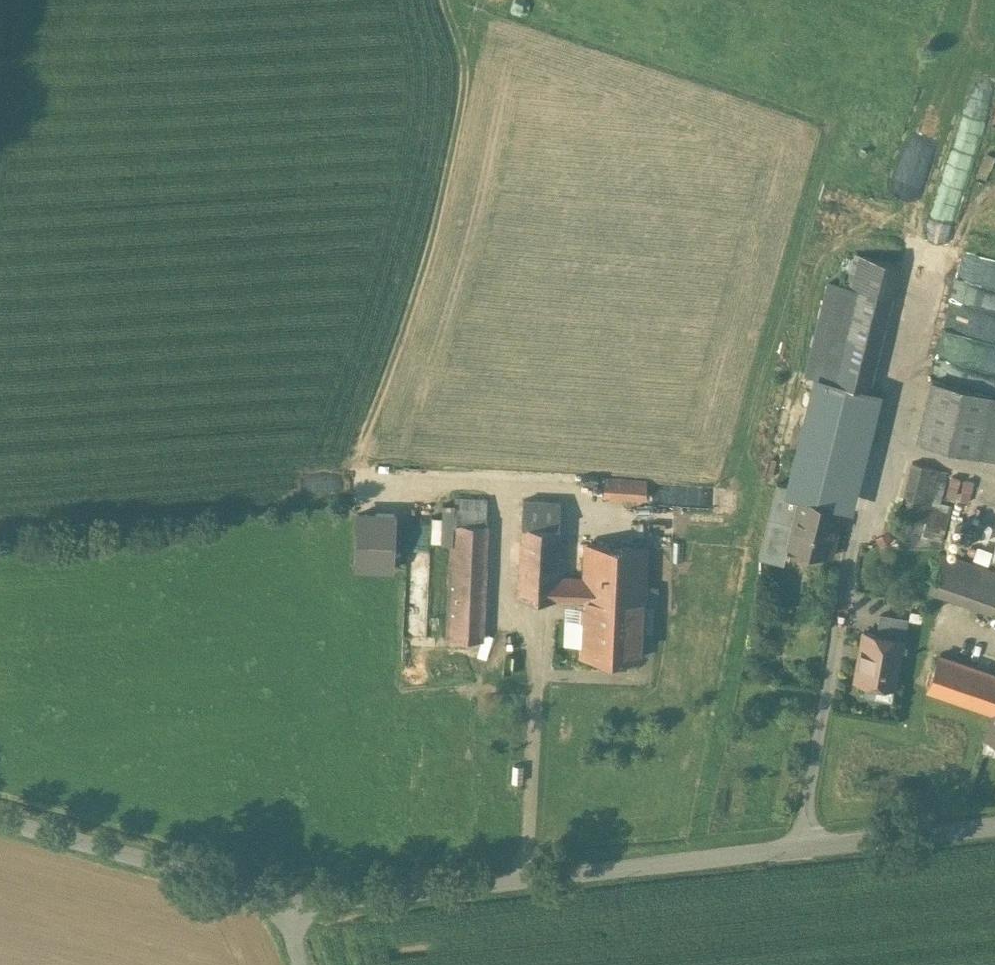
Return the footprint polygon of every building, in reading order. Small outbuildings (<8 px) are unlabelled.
[(937,199),(934,224),(965,228),(968,202),(937,199)] [(829,381),(867,390),(896,262),(854,252),(846,286),(827,282),(805,375),(829,381)] [(803,490),(841,499),(867,390),(829,381),(803,490)] [(992,396),(932,382),(917,441),(977,455),(992,396)] [(926,546),(928,537),(947,541),(956,493),(948,491),(953,469),(918,463),(902,542),(926,546)] [(646,483),(606,481),(605,498),(645,501),(646,483)] [(803,490),(798,489),(785,546),(831,557),(840,524),(836,523),(841,499),(803,490)] [(561,506),(525,505),(521,602),(585,604),(586,580),(558,579),(561,506)] [(363,568),(408,568),(409,509),(363,509),(363,568)] [(486,511),(455,510),(454,533),(485,535),(486,512),(486,511)] [(873,544),(889,542),(886,524),(871,526),(873,544)] [(485,535),(454,533),(451,583),(483,585),(485,535)] [(646,549),(587,547),(586,580),(585,604),(582,656),(641,658),(646,549)] [(941,555),(930,590),(992,611),(994,603),(994,574),(941,555)] [(483,585),(451,583),(451,597),(482,599),(483,585)] [(482,599),(451,597),(449,640),(480,641),(482,599)] [(880,615),(877,635),(863,632),(855,680),(894,686),(906,619),(880,615)] [(942,658),(931,690),(994,712),(994,677),(942,658)]
